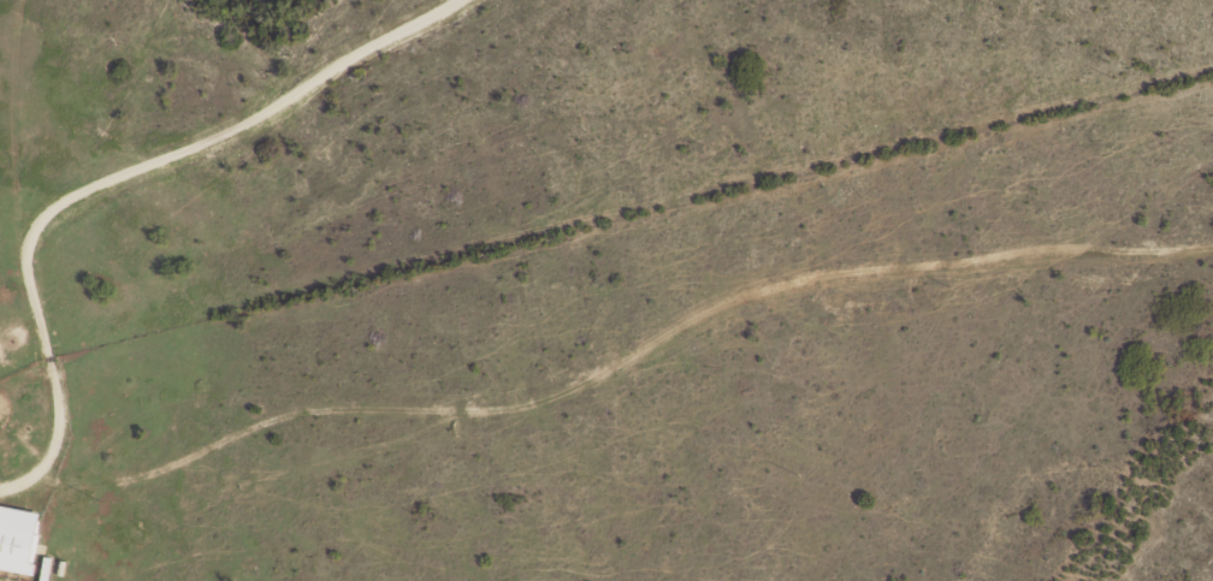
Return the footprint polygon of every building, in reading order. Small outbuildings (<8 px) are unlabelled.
[(0,505),(0,568),(38,575),(40,563),(34,562),(43,512),(0,505)]
